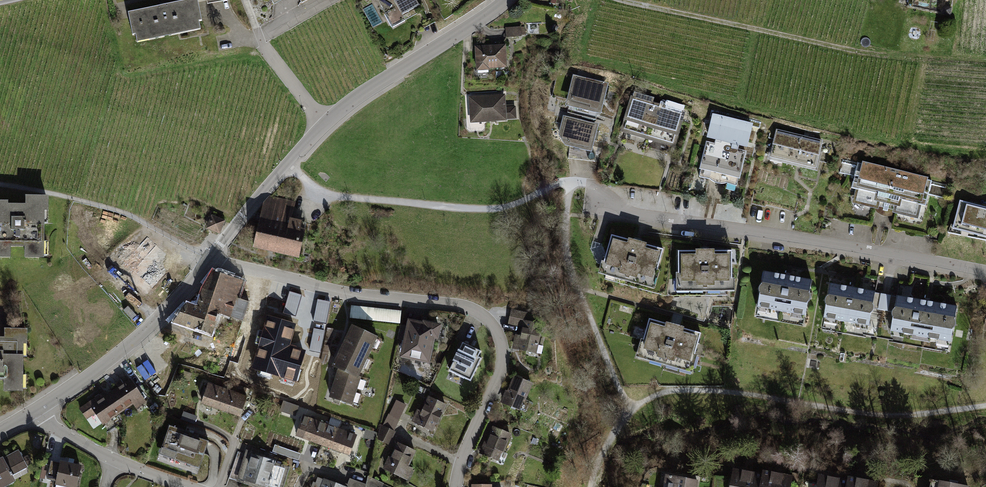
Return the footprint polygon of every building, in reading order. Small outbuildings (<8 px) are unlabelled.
[(392,25),(422,8),(418,0),(378,0),(392,25)] [(195,1),(124,16),(129,44),(201,30),(195,1)] [(521,27),(505,28),(506,37),(521,36),(521,27)] [(504,45),(478,47),(479,67),(505,65),(504,45)] [(606,84),(575,76),(568,107),(598,114),(606,84)] [(505,93),(469,96),(472,123),(518,119),(517,106),(506,107),(505,93)] [(681,114),(630,100),(622,130),(673,143),(681,114)] [(596,125),(566,118),(560,143),(590,151),(596,125)] [(751,127),(714,118),(707,144),(745,153),(751,127)] [(823,142),(775,130),(769,157),(817,168),(823,142)] [(738,182),(745,153),(707,144),(700,172),(738,182)] [(928,180),(862,163),(854,196),(920,212),(928,180)] [(299,257),(305,230),(300,228),(302,220),(291,217),(294,201),(270,195),(263,202),(253,247),(299,257)] [(948,234),(985,241),(985,208),(960,202),(955,226),(952,225),(948,234)] [(0,207),(0,266),(7,266),(7,254),(22,255),(22,266),(41,266),(42,216),(47,216),(47,203),(23,203),(22,210),(5,210),(5,207),(0,207)] [(224,220),(212,216),(207,228),(219,233),(224,220)] [(182,262),(151,233),(117,269),(147,298),(182,262)] [(662,251),(611,237),(604,263),(600,275),(652,289),(662,251)] [(732,252),(677,253),(678,295),(732,294),(732,252)] [(812,281),(763,271),(756,307),(805,317),(812,281)] [(205,289),(199,306),(218,312),(218,313),(243,321),(249,301),(236,297),(241,281),(215,272),(205,289)] [(875,295),(830,287),(824,320),(869,328),(875,295)] [(957,308),(897,297),(890,331),(950,342),(957,308)] [(210,334),(218,313),(218,312),(199,306),(199,309),(187,305),(174,322),(210,334)] [(401,311),(352,305),(350,318),(400,323),(401,311)] [(526,313),(512,310),(509,324),(523,327),(521,336),(516,335),(515,341),(520,342),(518,349),(533,353),(535,343),(537,344),(541,325),(525,321),(526,313)] [(700,334),(648,320),(638,359),(690,373),(700,334)] [(409,326),(400,324),(397,339),(406,341),(403,356),(414,358),(417,348),(430,351),(433,336),(436,337),(439,326),(425,323),(425,325),(410,322),(409,326)] [(375,336),(353,326),(334,367),(340,369),(356,376),(357,376),(375,336)] [(328,354),(333,329),(327,328),(322,353),(323,353),(328,354)] [(27,336),(3,336),(3,344),(0,344),(0,387),(3,387),(2,398),(23,398),(23,350),(27,350),(27,336)] [(481,351),(462,343),(449,371),(470,381),(481,358),(478,357),(481,351)] [(340,369),(335,384),(355,390),(359,377),(357,376),(356,376),(340,369)] [(531,383),(515,377),(509,391),(506,390),(503,397),(506,399),(504,403),(518,409),(522,400),(524,401),(531,383)] [(131,380),(113,392),(117,397),(111,401),(118,412),(141,396),(131,380)] [(230,382),(227,391),(243,396),(246,388),(230,382)] [(227,391),(208,384),(202,402),(221,409),(227,391)] [(355,390),(335,384),(330,397),(351,404),(355,390)] [(243,396),(227,391),(221,409),(240,415),(246,397),(243,396)] [(117,397),(113,392),(104,399),(101,395),(89,403),(108,432),(117,425),(111,417),(118,412),(111,401),(117,397)] [(445,405),(430,397),(422,412),(418,410),(415,416),(420,418),(417,423),(431,430),(435,421),(437,422),(445,405)] [(390,414),(397,419),(404,404),(397,400),(390,414)] [(298,406),(284,401),(281,410),(295,415),(298,406)] [(184,412),(181,419),(194,424),(197,416),(184,412)] [(399,420),(397,419),(390,414),(389,413),(383,426),(394,431),(399,420)] [(328,426),(303,417),(297,434),(321,443),(328,426)] [(331,418),(328,426),(338,429),(340,421),(331,418)] [(198,435),(169,425),(161,449),(164,450),(163,452),(174,456),(173,459),(199,468),(209,441),(197,437),(198,435)] [(381,425),(378,439),(388,444),(394,431),(383,426),(381,425)] [(338,429),(328,426),(321,443),(349,454),(356,436),(338,429)] [(510,434),(494,427),(488,442),(485,441),(483,448),(485,449),(483,454),(497,460),(501,451),(502,452),(510,434)] [(415,451),(399,443),(386,469),(400,476),(404,468),(406,468),(415,451)] [(272,452),(298,461),(301,454),(274,445),(272,452)] [(18,450),(3,458),(2,456),(0,458),(0,486),(5,486),(16,481),(13,474),(27,467),(18,450)] [(245,453),(240,468),(246,470),(243,479),(269,486),(283,486),(289,467),(275,463),(276,462),(264,458),(264,455),(260,454),(259,457),(251,454),(250,455),(245,453)] [(51,461),(47,479),(56,481),(55,486),(76,486),(80,466),(61,462),(61,463),(51,461)] [(732,486),(745,486),(747,477),(735,475),(732,486)] [(758,486),(773,486),(775,477),(760,475),(759,480),(758,486)] [(365,486),(381,486),(383,483),(368,476),(366,484),(365,486)] [(324,479),(323,480),(317,477),(314,486),(346,486),(337,484),(338,481),(331,478),(330,481),(324,479)] [(747,477),(745,486),(758,486),(759,480),(747,477)] [(775,477),(773,486),(787,486),(789,480),(775,477)] [(350,479),(347,486),(365,486),(366,484),(350,479)]
